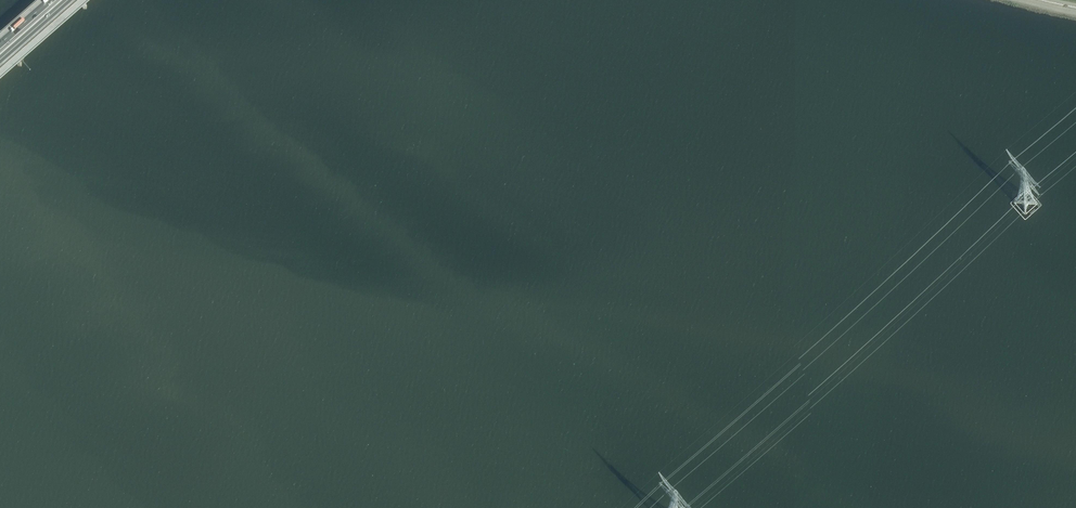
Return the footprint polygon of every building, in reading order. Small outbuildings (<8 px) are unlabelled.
[(0,34),(0,41),(18,62),(21,62),(22,62),(22,59),(1,34),(0,34)]
